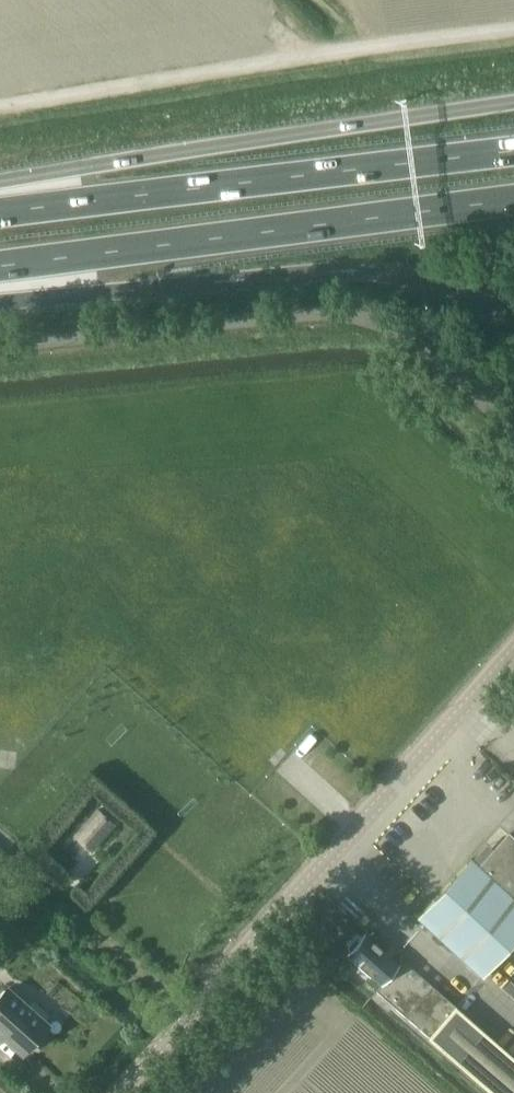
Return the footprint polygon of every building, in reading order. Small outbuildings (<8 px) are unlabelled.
[(99,805),(73,832),(92,851),(118,824),(99,805)] [(508,835),(479,867),(470,860),(417,918),(482,977),(513,942),(513,840),(508,835)] [(423,1030),(450,1000),(442,993),(424,994),(395,969),(397,966),(363,935),(362,937),(359,935),(356,935),(348,944),(348,947),(350,950),(346,955),(380,985),(375,992),(403,1017),(405,1014),(423,1030)] [(44,1024),(50,1017),(31,1000),(25,1007),(7,991),(0,999),(0,1030),(26,1053),(48,1028),(44,1024)] [(450,1000),(423,1030),(495,1092),(513,1092),(513,1056),(450,1000)]
